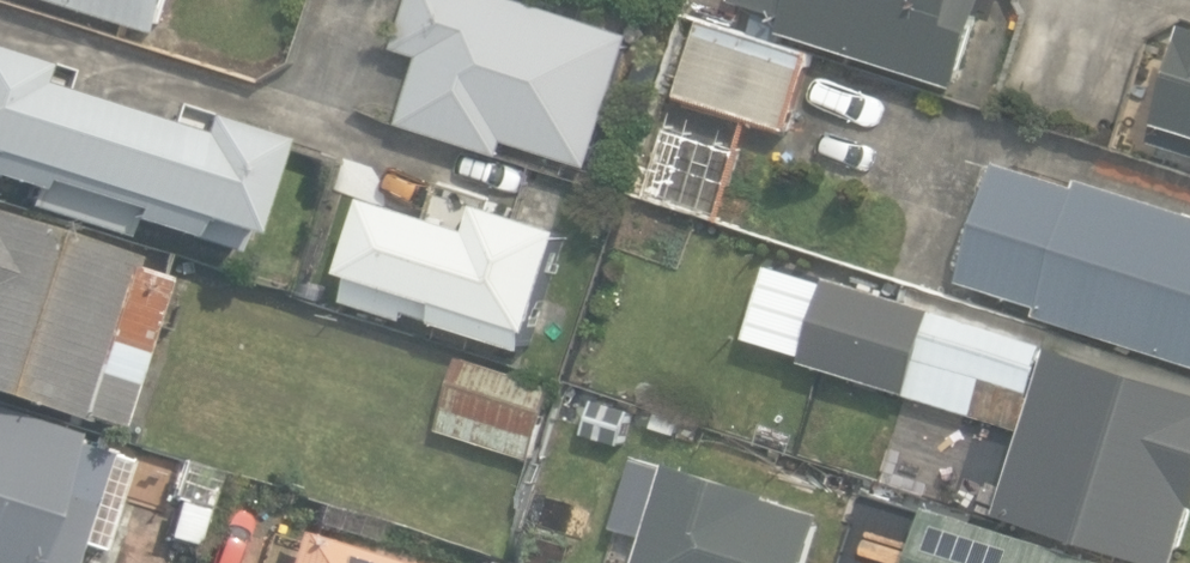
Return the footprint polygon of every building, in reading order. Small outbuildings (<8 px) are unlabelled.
[(160,34),(171,0),(57,0),(160,34)] [(530,0),(407,0),(393,47),(418,55),(398,122),(499,155),(505,139),(588,165),(631,32),(530,0)] [(785,13),(779,29),(956,86),(983,0),(741,0),(785,13)] [(810,50),(700,17),(675,92),(787,127),(810,50)] [(1186,19),(1154,122),(1159,124),(1154,141),(1189,152),(1189,21),(1186,19)] [(26,62),(0,53),(0,177),(25,186),(22,201),(121,234),(125,219),(228,249),(263,136),(185,112),(179,131),(20,80),(26,62)] [(1034,313),(1189,363),(1189,211),(1081,175),(1080,180),(997,154),(958,280),(1036,305),(1034,313)] [(365,191),(339,269),(351,273),(343,298),(404,318),(407,309),(524,347),(563,227),(478,199),(469,225),(365,191)] [(70,419),(72,412),(112,425),(160,275),(125,264),(128,255),(0,213),(0,396),(70,419)] [(884,384),(913,301),(829,273),(800,357),(884,384)] [(1157,562),(1178,562),(1189,524),(1189,388),(930,306),(902,391),(1020,428),(994,511),(1157,562)] [(556,386),(459,354),(435,428),(531,460),(556,386)] [(69,430),(0,408),(0,562),(65,562),(85,499),(49,487),(69,430)] [(665,460),(633,562),(807,562),(823,511),(665,460)] [(926,504),(907,562),(1112,562),(926,504)] [(292,529),(282,562),(404,562),(292,529)]
